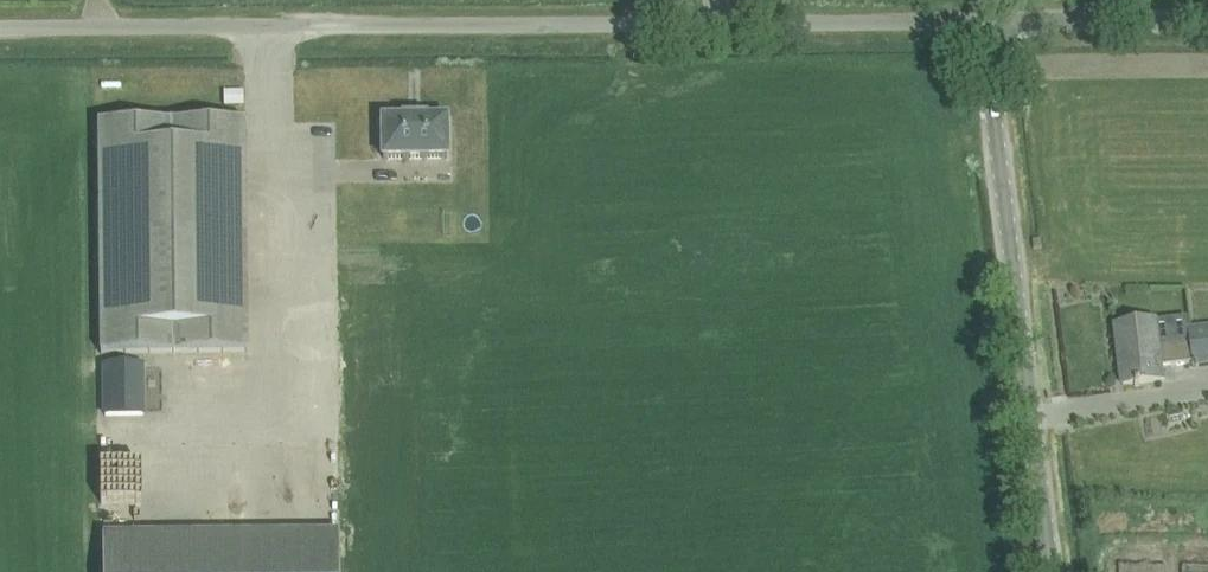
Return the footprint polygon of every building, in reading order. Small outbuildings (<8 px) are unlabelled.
[(224,103),(239,103),(238,90),(224,90),(224,103)] [(380,117),(381,160),(449,160),(449,117),(428,117),(428,116),(401,116),(401,117),(380,117)] [(247,121),(99,123),(102,353),(250,352),(247,121)] [(1139,383),(1161,380),(1159,366),(1192,362),(1193,365),(1207,364),(1207,325),(1188,328),(1190,339),(1157,343),(1154,320),(1139,322),(1115,325),(1122,385),(1134,383),(1134,386),(1139,385),(1139,383)] [(101,369),(103,416),(147,414),(145,367),(101,369)] [(104,534),(104,571),(340,571),(339,533),(104,534)]
